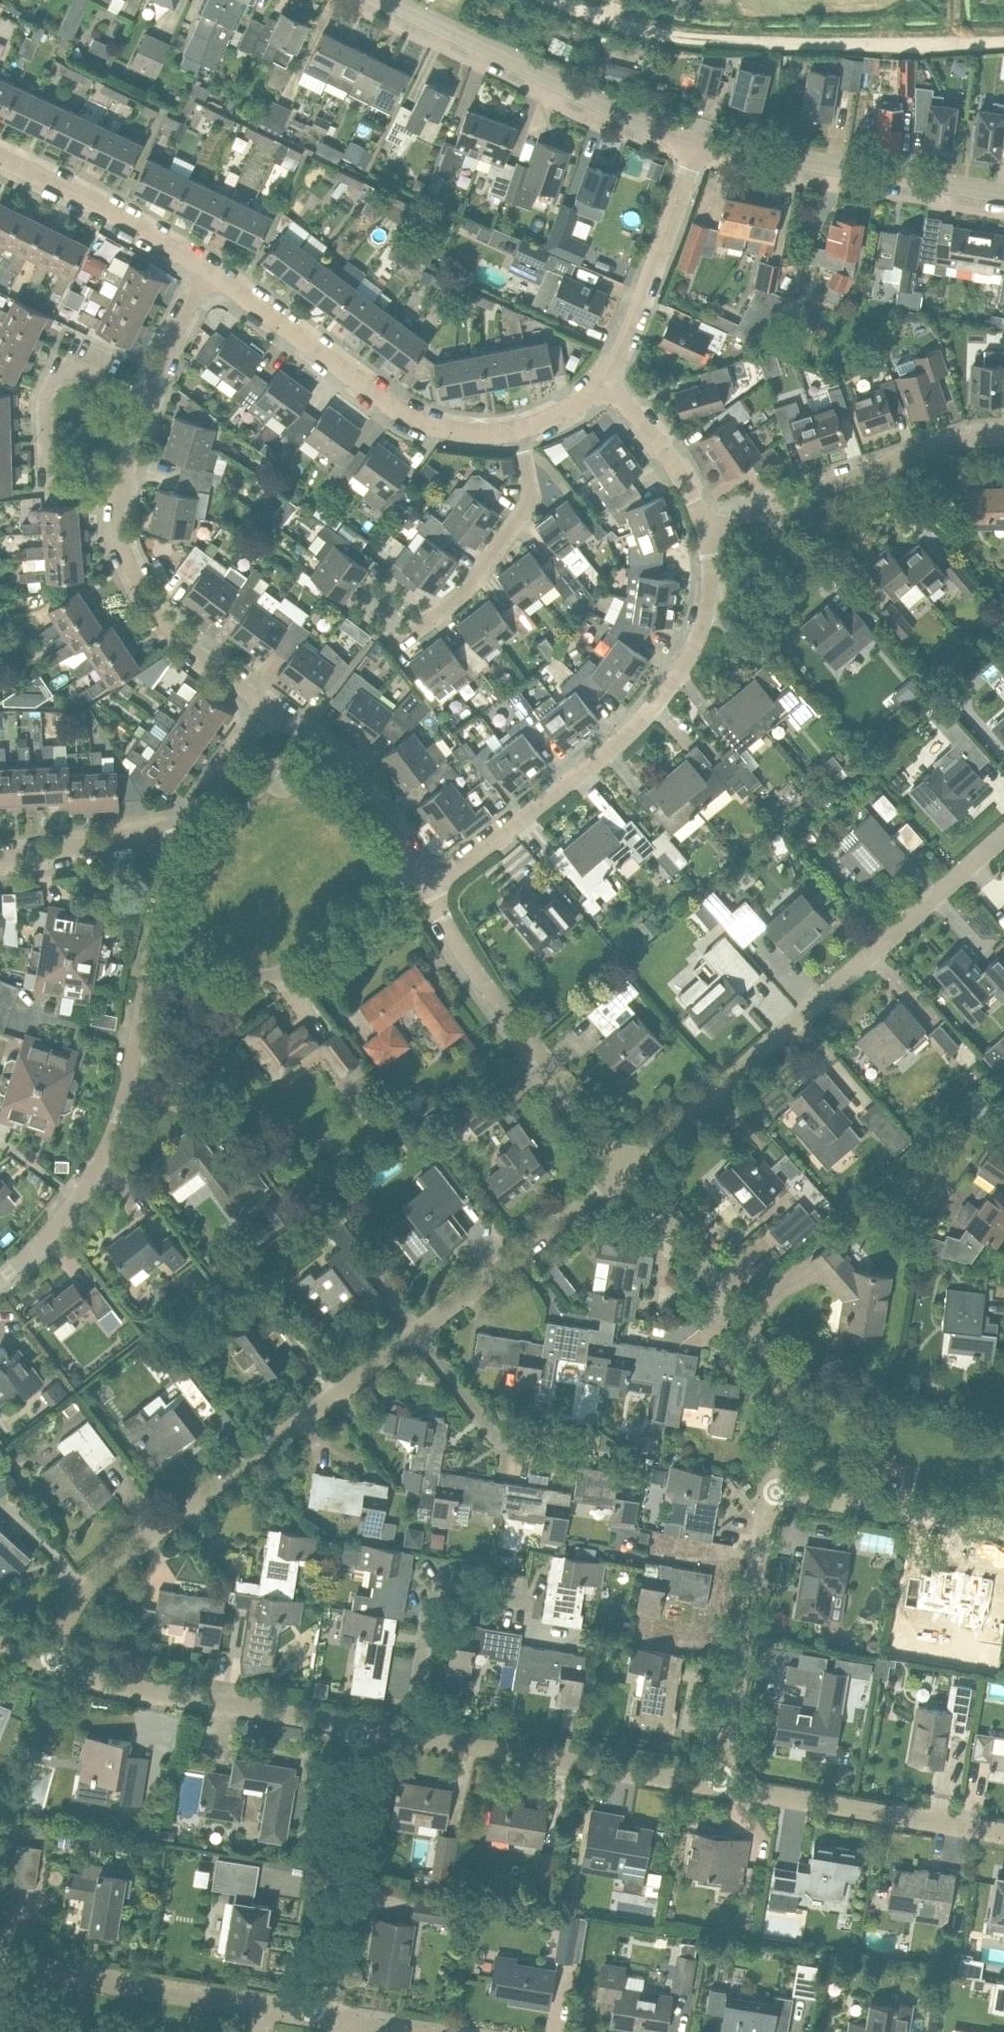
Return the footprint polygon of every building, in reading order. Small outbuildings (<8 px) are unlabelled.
[(119,12),(132,18),(140,0),(124,0),(119,12)] [(225,0),(203,0),(198,11),(204,14),(185,55),(197,60),(217,18),(225,0)] [(217,18),(200,64),(214,71),(234,29),(235,29),(248,2),(253,3),(254,0),(225,0),(217,18)] [(261,57),(259,61),(275,70),(268,84),(283,91),(293,70),(287,66),(308,24),(284,12),(270,41),(259,36),(251,52),(261,57)] [(38,24),(32,37),(39,40),(45,27),(38,24)] [(323,31),(314,49),(304,70),(326,81),(332,69),(345,42),(323,31)] [(170,44),(145,33),(130,65),(155,77),(154,79),(170,44)] [(326,81),(348,92),(354,79),(367,53),(345,42),(326,81)] [(388,63),(367,53),(354,79),(348,92),(369,102),(375,90),(388,63)] [(862,60),(839,57),(837,68),(842,68),(840,85),(858,88),(862,60)] [(732,74),(729,86),(735,88),(732,99),(759,106),(762,92),(768,90),(771,75),(767,72),(769,65),(760,62),(756,62),(742,58),(741,61),(738,75),(732,74)] [(608,61),(604,77),(639,84),(642,68),(608,61)] [(715,95),(722,67),(702,62),(695,91),(715,95)] [(900,62),(898,94),(914,94),(916,62),(900,62)] [(60,70),(68,74),(64,82),(69,84),(76,69),(64,63),(60,70)] [(410,74),(388,63),(375,90),(369,102),(391,113),(410,74)] [(802,113),(830,118),(837,72),(810,68),(808,80),(802,113)] [(89,76),(76,69),(69,84),(69,85),(73,77),(86,83),(89,76)] [(0,77),(0,116),(3,117),(18,85),(0,77)] [(100,94),(101,91),(113,97),(117,89),(97,79),(91,90),(100,94)] [(194,81),(190,92),(197,95),(204,98),(209,87),(194,81)] [(412,110),(401,104),(385,137),(397,143),(402,145),(406,136),(414,140),(427,114),(438,119),(450,94),(426,82),(412,110)] [(38,95),(18,85),(3,117),(24,127),(38,95)] [(933,87),(916,85),(915,120),(928,122),(925,147),(934,148),(934,152),(947,153),(947,150),(950,150),(953,123),(957,124),(959,108),(955,108),(955,106),(943,104),(944,94),(933,93),(933,87)] [(130,96),(117,89),(113,97),(126,103),(130,96)] [(59,105),(38,95),(24,127),(44,136),(59,105)] [(259,100),(258,102),(250,120),(267,128),(279,102),(270,98),(268,104),(259,100)] [(880,99),(880,100),(877,149),(900,150),(903,101),(880,99)] [(141,113),(142,111),(155,117),(158,110),(138,100),(134,109),(141,113)] [(106,111),(86,101),(80,114),(65,146),(86,156),(101,124),(106,111)] [(999,156),(1002,131),(1003,131),(1003,102),(993,101),(992,111),(979,109),(977,125),(975,124),(973,137),(976,137),(974,153),(977,153),(976,157),(989,159),(989,155),(999,156)] [(293,109),(279,102),(267,128),(281,135),(293,109)] [(352,115),(361,119),(368,106),(358,102),(352,115)] [(80,114),(59,105),(44,136),(65,146),(80,114)] [(207,106),(203,114),(216,120),(219,112),(207,106)] [(468,109),(456,144),(445,140),(441,151),(433,172),(449,178),(454,163),(461,166),(466,151),(479,156),(492,118),(468,109)] [(232,119),(219,112),(216,120),(229,126),(232,119)] [(167,114),(164,121),(177,128),(180,121),(167,114)] [(331,122),(318,114),(311,126),(325,133),(331,122)] [(492,118),(479,156),(492,160),(487,175),(494,177),(489,192),(504,197),(515,167),(504,163),(517,126),(492,118)] [(121,133),(101,124),(86,156),(107,165),(121,133)] [(249,126),(246,134),(257,139),(261,132),(249,126)] [(275,139),(261,132),(257,139),(271,146),(275,139)] [(143,143),(121,133),(107,165),(128,175),(136,157),(143,143)] [(529,166),(517,162),(504,197),(530,206),(537,186),(556,193),(562,176),(561,176),(569,152),(538,141),(529,166)] [(374,152),(354,142),(346,158),(365,168),(374,152)] [(290,146),(286,153),(299,159),(303,152),(290,146)] [(168,167),(147,157),(132,188),(153,198),(168,167)] [(652,159),(647,175),(658,179),(664,163),(652,159)] [(588,164),(574,203),(584,206),(587,197),(605,203),(615,174),(588,164)] [(189,177),(168,167),(153,198),(174,208),(189,177)] [(339,169),(335,176),(348,182),(352,175),(339,169)] [(364,181),(352,175),(348,182),(361,188),(364,181)] [(210,186),(189,177),(174,208),(195,218),(210,186)] [(230,196),(210,186),(195,218),(216,228),(230,196)] [(389,193),(385,200),(395,205),(399,198),(389,193)] [(2,194),(0,199),(0,254),(24,204),(21,211),(9,205),(12,198),(2,194)] [(251,206),(230,196),(216,228),(236,238),(251,206)] [(414,205),(399,198),(395,205),(411,212),(414,205)] [(744,248),(753,201),(738,198),(737,203),(724,201),(716,243),(744,248)] [(579,206),(562,200),(552,229),(569,235),(579,206)] [(768,204),(753,201),(744,248),(771,254),(780,212),(767,209),(768,204)] [(24,204),(0,254),(0,256),(6,244),(18,250),(9,268),(18,272),(46,215),(45,215),(42,222),(30,216),(33,209),(24,204)] [(272,216),(251,206),(236,238),(257,248),(272,216)] [(55,219),(46,215),(18,272),(19,272),(27,254),(40,260),(31,279),(40,283),(68,226),(67,225),(64,232),(52,226),(55,219)] [(853,276),(862,221),(839,217),(838,223),(832,222),(828,248),(816,246),(813,262),(824,264),(834,268),(828,285),(829,286),(824,299),(837,303),(841,290),(847,292),(853,276)] [(693,221),(677,266),(694,272),(710,227),(693,221)] [(542,266),(549,251),(495,227),(494,230),(481,225),(475,237),(542,266)] [(77,230),(68,226),(40,283),(49,265),(61,271),(52,289),(62,294),(87,243),(73,237),(77,230)] [(950,244),(938,242),(933,272),(973,278),(980,230),(953,226),(950,244)] [(881,229),(877,249),(875,265),(885,267),(883,279),(899,282),(895,304),(919,308),(921,293),(922,292),(922,291),(912,289),(914,278),(921,279),(924,261),(930,262),(934,237),(921,235),(922,234),(898,230),(898,232),(881,229)] [(980,230),(973,278),(1000,283),(1003,283),(1003,234),(980,230)] [(301,245),(282,231),(261,259),(280,273),(301,245)] [(319,259),(301,245),(280,273),(298,287),(319,259)] [(391,249),(388,256),(400,261),(403,254),(391,249)] [(89,253),(82,267),(100,275),(105,266),(107,262),(89,253)] [(403,254),(400,261),(401,262),(414,267),(417,260),(403,254)] [(114,258),(109,268),(105,266),(100,275),(158,303),(151,300),(157,287),(164,291),(169,281),(129,262),(128,264),(114,258)] [(316,300),(337,273),(319,259),(298,287),(316,300)] [(757,287),(758,287),(773,291),(779,265),(760,261),(754,287),(757,287)] [(606,293),(548,266),(532,304),(557,315),(560,309),(593,324),(596,317),(601,315),(605,306),(603,301),(606,293)] [(446,279),(425,270),(420,281),(428,285),(430,281),(441,286),(446,279)] [(356,286),(337,273),(316,300),(335,314),(356,286)] [(158,303),(100,275),(118,284),(112,297),(94,288),(90,296),(147,325),(141,322),(147,309),(153,312),(158,303)] [(459,285),(446,279),(441,286),(456,292),(459,285)] [(75,287),(87,293),(90,286),(79,280),(75,287)] [(373,300),(356,286),(335,314),(353,328),(373,300)] [(773,291),(758,287),(734,333),(761,346),(776,317),(786,297),(773,291)] [(470,289),(466,297),(478,302),(481,295),(470,289)] [(495,301),(481,295),(478,302),(492,308),(495,301)] [(147,325),(90,296),(89,297),(108,306),(102,318),(83,309),(79,319),(129,343),(135,330),(143,334),(147,325)] [(14,298),(8,311),(0,307),(0,318),(43,339),(36,335),(42,323),(49,327),(53,317),(35,309),(29,305),(14,298)] [(392,314),(373,300),(353,328),(371,341),(392,314)] [(514,318),(518,310),(505,305),(501,312),(514,318)] [(410,327),(392,314),(371,341),(389,355),(410,327)] [(0,318),(0,319),(3,320),(0,327),(0,345),(32,361),(32,360),(26,357),(32,345),(38,348),(43,339),(0,318)] [(659,343),(677,352),(698,361),(705,345),(718,351),(727,331),(705,321),(702,320),(697,331),(670,319),(659,343)] [(429,342),(410,327),(389,355),(408,369),(401,377),(412,385),(417,378),(431,360),(421,352),(429,342)] [(782,330),(773,347),(790,356),(799,340),(782,330)] [(231,331),(225,339),(214,331),(196,356),(222,376),(247,343),(231,331)] [(548,340),(524,344),(531,379),(566,372),(561,344),(548,346),(548,340)] [(263,355),(247,343),(222,376),(238,388),(233,395),(242,402),(258,379),(250,373),(263,355)] [(531,379),(524,344),(502,349),(508,383),(531,379)] [(0,345),(0,373),(14,380),(21,366),(28,370),(32,361),(0,345)] [(508,383),(502,349),(479,353),(486,387),(508,383)] [(900,376),(893,378),(898,393),(905,390),(908,398),(914,417),(944,407),(934,376),(947,372),(941,353),(939,349),(915,356),(896,363),(900,376)] [(998,350),(998,355),(985,355),(984,364),(973,364),(972,400),(1001,401),(1002,384),(1003,384),(1003,350),(998,350)] [(486,387),(479,353),(457,357),(463,392),(486,387)] [(463,392),(457,357),(434,362),(431,360),(417,378),(436,374),(440,396),(463,392)] [(901,404),(900,401),(893,378),(887,360),(881,362),(887,380),(880,382),(882,387),(852,396),(858,414),(865,433),(895,423),(890,407),(901,404)] [(735,393),(727,364),(719,366),(700,372),(703,383),(676,392),(683,418),(702,412),(724,406),(723,402),(735,393)] [(266,386),(258,379),(242,402),(250,408),(249,410),(265,422),(272,412),(296,380),(280,367),(266,386)] [(313,392),(296,380),(272,412),(288,424),(282,432),(291,438),(298,428),(307,416),(299,410),(313,392)] [(812,410),(825,450),(847,443),(838,416),(849,412),(840,385),(828,389),(833,403),(812,410)] [(0,393),(0,418),(17,417),(9,417),(9,403),(16,403),(16,393),(0,393)] [(751,415),(739,398),(716,414),(723,424),(699,440),(713,459),(747,434),(739,423),(751,415)] [(794,430),(803,458),(825,450),(812,410),(801,414),(796,400),(774,407),(776,414),(783,434),(794,430)] [(315,422),(307,416),(298,428),(291,438),(287,443),(295,450),(305,436),(321,448),(345,416),(329,404),(315,422)] [(216,417),(206,410),(200,418),(210,425),(216,417)] [(176,416),(170,435),(210,446),(215,427),(176,416)] [(362,428),(345,416),(321,448),(337,460),(327,473),(336,480),(354,455),(346,449),(362,428)] [(17,417),(0,418),(0,442),(18,441),(17,440),(10,441),(10,427),(17,427),(17,417)] [(591,465),(598,474),(629,450),(616,432),(598,446),(591,437),(569,453),(582,471),(591,465)] [(760,452),(747,434),(713,459),(726,478),(750,461),(757,471),(779,454),(772,444),(760,452)] [(210,446),(170,435),(164,455),(188,462),(187,466),(182,465),(180,476),(211,482),(213,472),(219,451),(210,446)] [(18,441),(0,442),(0,466),(18,465),(11,465),(10,451),(18,451),(18,441)] [(363,461),(354,455),(336,480),(344,486),(350,479),(351,484),(361,491),(366,491),(394,453),(378,441),(363,461)] [(643,469),(629,450),(598,474),(605,484),(597,490),(609,506),(632,493),(625,482),(643,469)] [(362,496),(378,508),(380,505),(389,511),(397,500),(406,489),(397,483),(411,465),(394,453),(366,491),(362,496)] [(18,465),(0,466),(0,490),(11,490),(11,475),(18,475),(18,465)] [(481,500),(487,491),(497,498),(502,491),(479,473),(472,474),(462,486),(456,487),(446,499),(455,505),(455,506),(487,530),(500,514),(481,500)] [(211,482),(180,476),(178,487),(182,487),(181,493),(158,488),(154,508),(194,516),(199,490),(209,492),(211,482)] [(969,509),(969,526),(1003,525),(1003,488),(969,489),(969,509)] [(640,504),(632,493),(609,506),(610,507),(620,523),(629,520),(633,531),(670,517),(663,496),(640,504)] [(567,499),(551,511),(576,543),(592,531),(598,539),(606,532),(599,523),(590,529),(567,499)] [(23,521),(23,529),(23,533),(87,528),(87,527),(79,528),(79,515),(84,514),(84,509),(86,509),(85,503),(42,506),(43,520),(23,521)] [(475,546),(487,530),(455,506),(443,522),(431,512),(425,521),(450,541),(451,540),(457,532),(475,546)] [(194,516),(154,508),(150,528),(190,536),(194,516)] [(581,549),(576,543),(551,511),(535,523),(547,539),(564,561),(581,549)] [(678,538),(670,517),(633,531),(637,542),(628,546),(628,565),(655,561),(656,547),(678,538)] [(442,535),(425,521),(418,529),(426,535),(414,551),(447,576),(459,560),(436,543),(442,535)] [(343,537),(336,531),(326,524),(320,533),(326,538),(315,553),(323,559),(355,584),(368,568),(337,545),(343,537)] [(87,533),(87,528),(23,533),(44,532),(45,545),(25,547),(25,557),(89,552),(89,551),(81,552),(80,539),(86,538),(85,533),(87,533)] [(220,546),(211,540),(187,573),(195,579),(182,597),(198,609),(228,568),(213,556),(220,546)] [(919,543),(898,560),(925,593),(927,596),(948,578),(932,558),(919,543)] [(176,570),(185,576),(204,550),(196,544),(176,570)] [(886,546),(865,565),(894,600),(900,595),(909,606),(925,593),(898,560),(886,546)] [(530,550),(514,563),(539,595),(554,582),(561,590),(580,615),(584,610),(587,606),(561,574),(553,580),(530,550)] [(447,576),(414,551),(402,567),(394,562),(388,570),(398,578),(404,569),(435,592),(447,576)] [(89,557),(89,552),(25,557),(46,556),(47,569),(26,571),(27,572),(19,573),(20,582),(63,578),(83,577),(82,563),(88,562),(87,557),(89,557)] [(355,584),(323,559),(311,575),(303,569),(296,578),(306,586),(313,578),(343,601),(355,584)] [(955,559),(945,567),(967,594),(977,585),(955,559)] [(655,576),(655,561),(628,565),(627,584),(626,595),(675,602),(678,580),(655,576)] [(261,577),(261,576),(253,586),(245,596),(254,602),(231,634),(246,646),(280,601),(264,589),(280,567),(273,562),(261,577)] [(539,595),(514,563),(498,575),(522,607),(539,595)] [(231,565),(198,609),(215,621),(237,590),(245,596),(260,576),(252,570),(247,577),(231,565)] [(569,568),(561,574),(587,606),(593,598),(569,568)] [(85,585),(78,589),(48,609),(56,621),(40,633),(45,641),(98,605),(92,609),(84,598),(89,595),(86,591),(87,589),(85,585)] [(675,602),(626,595),(624,607),(613,623),(646,636),(645,636),(650,628),(654,631),(655,630),(653,629),(658,623),(672,625),(675,602)] [(490,598),(474,611),(499,642),(515,630),(520,638),(529,631),(522,622),(513,628),(490,598)] [(281,601),(280,601),(246,646),(263,658),(286,627),(294,633),(302,623),(277,606),(281,601)] [(891,602),(881,610),(903,636),(913,628),(891,602)] [(101,609),(98,605),(45,641),(62,630),(70,641),(53,653),(59,661),(76,650),(105,629),(98,618),(102,615),(99,610),(101,609)] [(800,626),(813,641),(836,668),(876,634),(854,608),(842,619),(833,609),(827,614),(822,608),(800,626)] [(481,669),(489,662),(483,654),(499,642),(474,611),(458,623),(479,649),(470,656),(481,669)] [(347,616),(340,626),(353,635),(360,626),(347,616)] [(530,616),(522,622),(529,631),(537,625),(530,616)] [(119,620),(105,629),(76,650),(83,645),(91,656),(74,668),(79,676),(132,640),(126,644),(118,633),(123,630),(120,625),(122,624),(119,620)] [(310,630),(302,623),(294,633),(303,640),(278,673),(293,685),(318,652),(302,640),(310,630)] [(646,636),(613,623),(603,638),(611,644),(604,654),(636,678),(650,660),(631,646),(639,634),(645,637),(646,636)] [(441,636),(425,648),(450,680),(466,667),(472,675),(481,669),(470,656),(462,662),(441,636)] [(135,644),(132,640),(79,676),(96,665),(104,676),(87,688),(93,696),(110,685),(123,676),(140,665),(132,653),(136,650),(133,645),(135,644)] [(326,641),(320,650),(318,652),(293,685),(310,698),(324,679),(332,685),(349,663),(326,641)] [(369,653),(375,658),(383,646),(376,642),(369,653)] [(990,658),(1000,670),(1003,666),(1003,647),(990,658)] [(450,680),(425,648),(409,661),(424,679),(415,685),(424,697),(425,698),(432,706),(440,700),(442,702),(457,689),(450,680)] [(166,652),(133,673),(151,687),(173,657),(166,652)] [(636,678),(604,654),(596,663),(588,657),(574,672),(595,692),(604,682),(622,696),(636,678)] [(365,678),(354,670),(333,698),(345,706),(336,719),(351,731),(376,698),(382,689),(365,678)] [(41,672),(3,694),(3,704),(35,705),(53,693),(41,672)] [(595,692),(574,672),(560,687),(566,695),(557,702),(582,734),(600,720),(585,701),(595,692)] [(755,676),(736,692),(768,729),(786,714),(798,728),(816,712),(790,681),(781,688),(778,685),(769,692),(755,676)] [(174,689),(167,697),(213,729),(222,718),(226,721),(229,717),(231,718),(234,714),(199,688),(190,700),(174,689)] [(383,690),(382,689),(376,698),(351,731),(368,743),(392,710),(377,699),(383,690)] [(736,692),(717,708),(730,724),(721,732),(739,753),(768,729),(736,692)] [(432,706),(425,698),(410,712),(401,721),(409,728),(432,706)] [(541,702),(524,715),(541,737),(550,730),(564,748),(582,734),(557,702),(547,709),(541,702)] [(394,714),(401,721),(410,712),(402,705),(394,714)] [(943,705),(930,717),(941,729),(953,717),(943,705)] [(154,717),(171,728),(200,749),(208,737),(212,741),(215,736),(217,738),(220,734),(184,709),(177,720),(160,708),(154,717)] [(541,737),(524,715),(507,728),(513,736),(504,744),(528,775),(546,762),(532,743),(541,737)] [(992,725),(1003,738),(1003,715),(992,725)] [(139,723),(133,732),(156,748),(186,768),(194,757),(198,760),(201,756),(203,757),(206,753),(200,749),(171,728),(163,740),(139,723)] [(425,746),(413,731),(381,756),(393,771),(425,746)] [(938,765),(911,789),(917,796),(930,810),(943,825),(962,808),(957,802),(982,779),(975,771),(990,757),(968,733),(953,746),(935,762),(938,765)] [(434,741),(393,771),(406,788),(420,777),(426,785),(442,772),(452,765),(434,741)] [(488,743),(471,757),(488,779),(496,772),(510,790),(528,775),(504,744),(494,751),(488,743)] [(46,808),(43,744),(42,744),(44,765),(30,765),(29,745),(19,746),(22,809),(23,809),(22,801),(36,801),(36,806),(41,806),(41,808),(46,808)] [(53,744),(43,744),(46,808),(47,808),(46,800),(60,800),(60,805),(65,805),(65,807),(70,806),(70,808),(67,752),(67,763),(54,764),(53,744)] [(19,746),(18,746),(20,766),(6,767),(5,746),(0,747),(0,803),(12,802),(12,807),(17,807),(17,809),(22,809),(19,746)] [(192,772),(157,748),(149,760),(132,748),(126,756),(137,763),(129,774),(144,798),(158,778),(172,788),(180,777),(184,780),(187,775),(189,777),(192,772)] [(101,750),(92,751),(91,751),(92,771),(94,806),(108,806),(108,811),(114,811),(114,813),(119,813),(118,800),(144,798),(129,774),(117,774),(117,770),(102,770),(101,750)] [(94,814),(94,806),(92,771),(78,771),(77,751),(67,752),(70,808),(84,807),(84,812),(90,812),(90,814),(94,814)] [(687,756),(668,772),(699,810),(731,783),(744,799),(752,792),(734,770),(723,757),(711,767),(710,765),(701,772),(687,756)] [(834,756),(823,765),(838,782),(848,773),(834,756)] [(745,761),(734,770),(752,792),(763,783),(745,761)] [(437,790),(418,804),(430,820),(459,798),(463,795),(451,779),(458,773),(452,765),(442,772),(426,785),(430,782),(437,790)] [(699,810),(668,772),(648,788),(662,805),(653,812),(666,827),(654,837),(664,849),(665,850),(667,853),(672,858),(680,868),(689,861),(668,836),(671,833),(699,810)] [(899,810),(884,793),(873,803),(888,820),(899,810)] [(459,798),(430,820),(443,836),(461,823),(467,831),(490,814),(483,805),(475,811),(463,795),(459,798)] [(839,857),(858,877),(862,882),(885,862),(892,871),(909,856),(870,812),(852,828),(861,838),(839,857)] [(601,815),(582,831),(613,869),(642,845),(623,824),(615,831),(601,815)] [(613,869),(582,832),(563,848),(576,864),(567,871),(585,893),(593,886),(599,894),(612,884),(605,876),(613,869)] [(665,850),(656,857),(672,875),(680,868),(672,858),(667,853),(665,850)] [(535,945),(557,927),(561,931),(576,918),(556,894),(544,905),(526,883),(500,905),(535,945)] [(42,888),(15,892),(16,905),(44,901),(42,888)] [(714,890),(701,900),(703,903),(711,911),(719,920),(742,947),(767,925),(745,901),(733,912),(714,890)] [(16,905),(15,892),(2,892),(3,911),(4,921),(17,920),(16,905)] [(582,900),(593,913),(589,916),(598,927),(613,913),(604,903),(601,905),(591,893),(582,900)] [(803,893),(767,925),(795,957),(831,925),(803,893)] [(48,909),(45,929),(45,931),(40,930),(34,934),(32,947),(69,953),(74,924),(63,922),(64,912),(48,909)] [(711,911),(703,919),(710,928),(719,920),(711,911)] [(87,926),(74,924),(69,953),(107,960),(109,947),(105,941),(100,940),(104,919),(88,916),(87,926)] [(651,920),(642,928),(650,938),(659,930),(651,920)] [(701,976),(679,996),(690,1008),(693,1011),(684,1019),(696,1033),(705,1025),(711,1032),(746,1001),(740,994),(761,975),(743,955),(740,958),(721,938),(702,955),(705,958),(719,973),(708,983),(701,976)] [(69,953),(32,947),(30,960),(33,966),(39,966),(35,988),(44,990),(51,991),(52,985),(64,987),(69,953)] [(954,992),(949,997),(974,1025),(988,1013),(976,1000),(995,984),(994,983),(1000,978),(1003,983),(1003,960),(999,955),(982,971),(961,948),(936,971),(954,992)] [(107,960),(69,953),(64,987),(76,989),(74,995),(90,998),(94,976),(99,977),(105,973),(107,960)] [(364,1044),(377,1059),(382,1065),(410,1043),(391,1019),(414,1002),(445,1043),(463,1030),(432,989),(435,987),(416,963),(360,1006),(380,1032),(364,1044)] [(16,998),(21,986),(0,978),(0,991),(16,998)] [(627,979),(620,985),(588,1013),(610,1038),(602,1045),(626,1072),(627,1071),(625,1069),(655,1042),(657,1044),(658,1043),(631,1013),(634,1010),(626,1001),(638,991),(627,979)] [(12,1009),(16,998),(0,991),(0,1004),(12,1009)] [(859,1040),(872,1055),(881,1065),(907,1042),(913,1049),(928,1036),(922,1029),(923,1028),(900,1003),(859,1040)] [(0,1004),(0,1016),(7,1019),(12,1009),(0,1004)] [(243,1036),(255,1052),(274,1075),(318,1042),(310,1031),(303,1036),(298,1029),(288,1036),(272,1014),(243,1036)] [(959,1046),(940,1024),(930,1032),(950,1054),(959,1046)] [(337,1032),(321,1044),(342,1073),(358,1061),(337,1032)] [(995,1067),(1003,1059),(1003,1034),(983,1053),(995,1067)] [(32,1040),(24,1037),(17,1058),(12,1056),(6,1060),(2,1073),(38,1084),(49,1052),(37,1048),(39,1042),(32,1040)] [(77,1055),(62,1050),(60,1055),(49,1052),(38,1084),(75,1095),(79,1083),(76,1077),(71,1075),(77,1055)] [(849,1100),(823,1070),(813,1080),(816,1083),(793,1104),(801,1113),(799,1116),(801,1118),(791,1126),(827,1167),(861,1138),(849,1122),(849,1121),(839,1109),(849,1100)] [(28,1116),(38,1084),(2,1073),(0,1073),(0,1098),(4,1099),(0,1112),(0,1114),(15,1118),(17,1113),(28,1116)] [(75,1095),(38,1084),(28,1116),(40,1120),(38,1126),(53,1131),(60,1110),(65,1112),(71,1108),(75,1095)] [(483,1096),(462,1112),(477,1132),(498,1116),(483,1096)] [(892,1117),(876,1131),(895,1153),(911,1139),(892,1117)] [(519,1119),(504,1130),(505,1132),(506,1131),(515,1143),(497,1156),(504,1166),(489,1177),(508,1201),(547,1171),(529,1147),(535,1142),(519,1121),(520,1121),(519,1119)] [(152,1163),(164,1179),(172,1188),(173,1188),(181,1198),(206,1179),(232,1212),(267,1185),(246,1159),(227,1173),(194,1127),(176,1140),(178,1143),(152,1163)] [(361,1160),(379,1147),(373,1139),(356,1152),(361,1160)] [(994,1146),(976,1171),(996,1185),(981,1207),(968,1199),(965,1203),(963,1203),(958,1210),(959,1213),(956,1217),(968,1225),(961,1237),(947,1233),(945,1239),(924,1233),(920,1247),(970,1261),(986,1238),(996,1244),(1003,1232),(1003,1153),(994,1146)] [(746,1151),(720,1174),(753,1210),(783,1183),(773,1173),(781,1166),(791,1157),(786,1152),(765,1172),(746,1151)] [(791,1157),(781,1166),(792,1177),(801,1169),(791,1157)] [(416,1220),(396,1236),(418,1264),(439,1248),(442,1252),(468,1233),(445,1204),(457,1194),(434,1164),(421,1175),(429,1184),(404,1204),(416,1220)] [(269,1233),(258,1220),(245,1230),(257,1246),(265,1240),(267,1243),(285,1229),(281,1224),(289,1219),(275,1201),(265,1209),(278,1226),(269,1233)] [(805,1219),(794,1207),(770,1229),(781,1241),(805,1219)] [(342,1220),(330,1229),(348,1253),(361,1243),(342,1220)] [(107,1247),(120,1263),(129,1274),(143,1263),(148,1269),(164,1256),(174,1269),(188,1258),(169,1235),(156,1245),(140,1224),(125,1236),(124,1235),(107,1247)] [(597,1259),(609,1261),(603,1293),(587,1290),(583,1311),(616,1316),(634,1319),(641,1279),(649,1281),(653,1255),(635,1252),(637,1239),(602,1233),(597,1259)] [(834,1240),(826,1247),(811,1260),(825,1277),(829,1274),(850,1297),(845,1323),(880,1330),(890,1276),(855,1270),(846,1259),(848,1257),(834,1240)] [(302,1286),(315,1303),(327,1318),(335,1312),(337,1314),(342,1310),(340,1309),(356,1297),(367,1310),(383,1298),(350,1256),(336,1267),(333,1263),(302,1286)] [(194,1293),(206,1284),(198,1273),(185,1282),(194,1293)] [(36,1305),(48,1321),(53,1327),(62,1338),(77,1327),(71,1320),(90,1305),(109,1329),(122,1319),(110,1304),(98,1288),(85,1297),(74,1282),(54,1297),(51,1293),(36,1305)] [(975,1354),(974,1361),(993,1363),(997,1323),(981,1321),(985,1293),(946,1287),(942,1327),(949,1327),(946,1349),(972,1352),(972,1354),(975,1354)] [(230,1341),(237,1349),(249,1365),(254,1361),(267,1377),(292,1357),(259,1317),(230,1341)] [(548,1320),(544,1342),(543,1342),(541,1353),(543,1353),(587,1361),(584,1379),(604,1383),(612,1340),(613,1332),(548,1320)] [(536,1393),(543,1353),(541,1353),(543,1342),(479,1331),(473,1364),(486,1366),(486,1363),(502,1366),(503,1362),(519,1364),(518,1368),(517,1368),(516,1373),(517,1373),(514,1390),(536,1393)] [(612,1340),(604,1383),(605,1383),(604,1391),(622,1394),(626,1368),(645,1372),(644,1375),(660,1377),(653,1420),(666,1422),(673,1383),(672,1383),(674,1372),(674,1373),(678,1351),(612,1340)] [(140,1407),(123,1420),(138,1440),(142,1437),(147,1443),(159,1459),(161,1457),(159,1455),(179,1439),(181,1442),(205,1423),(199,1415),(213,1405),(167,1345),(156,1353),(187,1394),(185,1396),(170,1407),(160,1393),(140,1407)] [(44,1382),(18,1348),(10,1355),(3,1347),(0,1347),(0,1400),(20,1385),(27,1395),(44,1382)] [(740,1384),(674,1373),(674,1372),(672,1383),(673,1383),(666,1422),(678,1424),(681,1404),(697,1407),(698,1402),(714,1405),(710,1431),(731,1435),(740,1384)] [(57,1380),(41,1393),(51,1405),(67,1392),(57,1380)] [(372,1392),(370,1403),(378,1405),(380,1394),(372,1392)] [(387,1412),(384,1429),(394,1431),(394,1434),(410,1437),(410,1438),(414,1439),(414,1438),(418,1438),(416,1454),(412,1454),(409,1470),(406,1470),(404,1486),(436,1492),(440,1470),(448,1422),(387,1412)] [(89,1420),(79,1428),(58,1444),(66,1454),(41,1473),(54,1489),(64,1482),(88,1513),(113,1493),(96,1471),(116,1456),(89,1420)] [(650,1436),(648,1449),(655,1450),(657,1437),(650,1436)] [(642,1475),(580,1465),(574,1499),(615,1506),(612,1523),(633,1527),(642,1475)] [(723,1475),(672,1466),(669,1489),(693,1493),(691,1509),(687,1508),(684,1524),(681,1523),(679,1536),(702,1539),(704,1528),(714,1529),(723,1475)] [(308,1504),(317,1506),(362,1513),(359,1530),(395,1536),(397,1522),(382,1520),(388,1484),(319,1472),(319,1470),(313,1469),(312,1475),(313,1475),(308,1504)] [(506,1481),(440,1470),(436,1492),(431,1522),(453,1525),(456,1508),(457,1509),(458,1504),(457,1504),(457,1500),(473,1503),(472,1507),(489,1509),(488,1513),(501,1515),(506,1481)] [(0,1476),(0,1496),(9,1489),(0,1476)] [(571,1492),(506,1481),(501,1515),(514,1517),(514,1513),(530,1516),(531,1512),(547,1515),(546,1519),(545,1519),(544,1523),(545,1523),(543,1540),(563,1543),(570,1498),(571,1492)] [(0,1515),(0,1582),(17,1563),(19,1566),(31,1553),(3,1527),(8,1522),(0,1515)] [(269,1528),(259,1594),(292,1599),(299,1554),(317,1557),(320,1537),(269,1528)] [(445,1533),(432,1531),(430,1545),(443,1547),(445,1533)] [(413,1552),(362,1544),(359,1564),(383,1568),(381,1583),(378,1583),(376,1600),(372,1599),(370,1612),(396,1616),(398,1605),(404,1606),(413,1552)] [(796,1615),(816,1618),(828,1620),(833,1589),(842,1590),(848,1552),(815,1547),(812,1560),(805,1559),(796,1615)] [(561,1555),(553,1554),(542,1621),(573,1626),(576,1611),(572,1611),(575,1595),(572,1594),(574,1579),(599,1583),(603,1562),(561,1555)] [(642,1585),(637,1612),(658,1616),(662,1590),(678,1593),(678,1596),(694,1599),(694,1600),(693,1603),(706,1605),(712,1572),(692,1568),(646,1561),(645,1569),(642,1585)] [(922,1572),(916,1607),(964,1615),(963,1625),(983,1628),(986,1613),(989,1613),(995,1577),(971,1573),(971,1572),(951,1568),(951,1569),(933,1567),(932,1573),(922,1572)] [(168,1620),(183,1623),(198,1625),(197,1629),(199,1630),(196,1647),(216,1650),(225,1599),(159,1588),(154,1621),(167,1624),(168,1620)] [(259,1594),(235,1590),(234,1600),(237,1600),(236,1605),(248,1607),(242,1647),(262,1650),(260,1662),(273,1664),(275,1650),(272,1650),(275,1634),(270,1634),(273,1617),(299,1621),(302,1601),(292,1599),(292,1600),(258,1594),(259,1594)] [(370,1612),(346,1608),(342,1629),(358,1631),(353,1663),(355,1664),(351,1691),(384,1696),(396,1617),(370,1613),(370,1612)] [(504,1663),(517,1665),(521,1644),(520,1644),(522,1632),(457,1622),(448,1672),(469,1676),(472,1659),(473,1659),(474,1654),(473,1654),(473,1650),(489,1653),(489,1657),(505,1659),(504,1663)] [(586,1655),(521,1644),(517,1665),(513,1688),(526,1690),(528,1676),(544,1678),(545,1674),(561,1677),(560,1681),(559,1680),(558,1685),(559,1685),(557,1702),(578,1706),(586,1655)] [(663,1653),(632,1647),(628,1668),(653,1672),(650,1688),(642,1686),(641,1694),(634,1692),(629,1722),(673,1729),(676,1709),(674,1708),(682,1656),(663,1653)] [(836,1656),(834,1667),(852,1670),(854,1659),(836,1656)] [(886,1661),(878,1659),(875,1680),(888,1683),(891,1668),(896,1669),(897,1663),(886,1661)] [(834,1750),(847,1674),(788,1664),(786,1680),(822,1686),(819,1709),(782,1703),(776,1740),(834,1750)] [(314,1681),(312,1695),(325,1697),(327,1683),(314,1681)] [(955,1684),(953,1696),(950,1711),(918,1705),(909,1761),(942,1767),(948,1729),(964,1732),(965,1727),(971,1728),(978,1687),(955,1684)] [(0,1729),(9,1706),(0,1703),(0,1729)] [(991,1734),(978,1732),(975,1755),(987,1757),(991,1734)] [(87,1738),(84,1757),(81,1774),(93,1776),(92,1781),(137,1788),(140,1765),(128,1764),(131,1741),(109,1738),(108,1741),(87,1738)] [(989,1774),(1003,1777),(1003,1755),(993,1754),(992,1755),(989,1774)] [(208,1772),(205,1792),(201,1812),(238,1818),(244,1783),(270,1787),(262,1836),(284,1840),(293,1784),(289,1783),(290,1775),(292,1775),(293,1768),(236,1759),(233,1780),(227,1779),(228,1775),(208,1772)] [(392,1825),(412,1829),(416,1829),(417,1821),(444,1826),(450,1790),(399,1782),(398,1789),(397,1789),(396,1794),(397,1794),(392,1825)] [(30,1784),(26,1804),(45,1808),(49,1787),(30,1784)] [(493,1801),(490,1821),(488,1835),(541,1844),(546,1810),(522,1806),(523,1802),(511,1800),(510,1804),(493,1801)] [(592,1810),(589,1829),(584,1860),(597,1863),(628,1867),(625,1888),(642,1890),(652,1828),(621,1823),(622,1815),(592,1810)] [(694,1831),(691,1851),(688,1871),(722,1876),(720,1885),(741,1888),(749,1840),(694,1831)] [(13,1898),(11,1914),(35,1918),(37,1902),(42,1903),(44,1887),(40,1886),(42,1870),(20,1867),(25,1835),(6,1832),(0,1866),(0,1896),(13,1898)] [(408,1869),(406,1882),(453,1890),(456,1876),(448,1875),(449,1871),(455,1836),(440,1833),(435,1864),(433,1864),(432,1873),(408,1869)] [(798,1861),(797,1870),(775,1867),(769,1907),(783,1909),(783,1905),(797,1907),(799,1890),(842,1897),(846,1872),(856,1874),(860,1850),(814,1843),(811,1863),(798,1861)] [(257,1864),(218,1858),(213,1887),(237,1891),(227,1952),(260,1958),(263,1941),(267,1942),(269,1930),(265,1929),(269,1905),(251,1902),(257,1864)] [(70,1871),(68,1887),(67,1893),(96,1897),(91,1927),(107,1930),(109,1914),(118,1916),(121,1893),(129,1894),(131,1878),(107,1873),(108,1865),(84,1861),(82,1873),(70,1871)] [(921,1873),(895,1868),(890,1904),(917,1909),(915,1917),(946,1922),(953,1874),(921,1869),(921,1873)] [(997,1876),(991,1915),(1003,1917),(1003,1877),(997,1876)] [(452,1922),(455,1907),(416,1899),(413,1914),(452,1922)] [(560,1928),(555,1959),(575,1962),(582,1915),(554,1911),(551,1910),(549,1926),(560,1928)] [(412,1923),(377,1917),(372,1943),(377,1943),(372,1975),(382,1977),(381,1978),(403,1981),(412,1923)] [(681,1941),(679,1955),(673,1989),(688,1991),(696,1944),(681,1941)] [(492,1982),(491,1991),(524,1997),(523,2002),(548,2006),(552,1986),(554,1970),(517,1964),(518,1956),(497,1952),(496,1960),(492,1982)] [(605,1961),(599,1997),(616,2000),(614,2011),(613,2010),(612,2015),(613,2015),(612,2020),(629,2023),(628,2027),(640,2029),(641,2025),(666,2029),(669,2009),(671,1997),(642,1992),(622,1988),(625,1974),(626,1965),(605,1961)] [(819,1965),(798,1962),(793,1993),(814,1997),(819,1965)] [(996,1980),(991,2010),(1003,2012),(1003,1982),(996,1980)] [(777,1995),(776,2004),(726,1995),(726,1990),(711,1987),(707,2010),(724,2012),(721,2031),(772,2031),(773,2026),(788,2029),(793,1997),(777,1995)] [(847,2031),(921,2031),(923,2019),(911,2017),(913,2004),(900,2002),(899,2006),(869,2001),(866,2023),(849,2020),(847,2031)]
